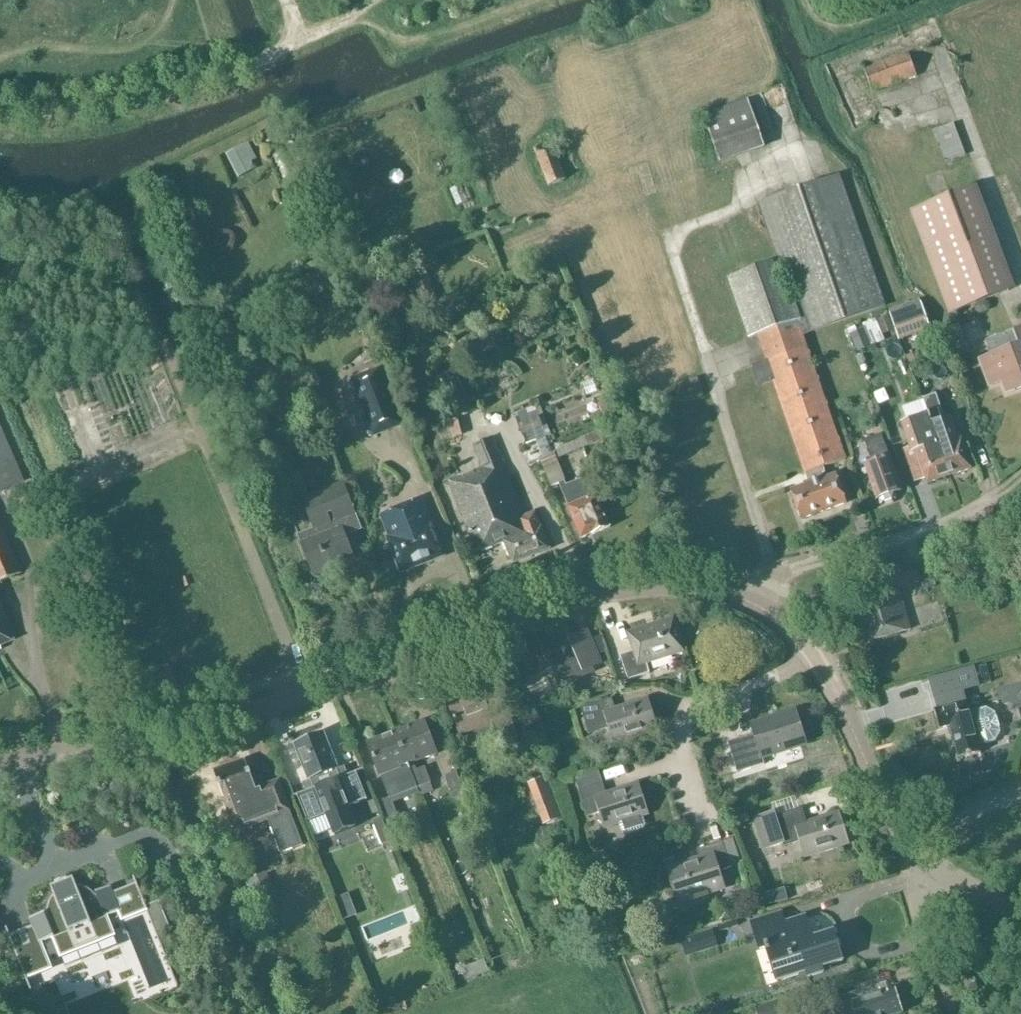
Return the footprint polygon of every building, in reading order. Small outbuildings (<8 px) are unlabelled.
[(873,93),(917,77),(909,55),(865,71),(873,93)] [(720,162),(766,146),(750,100),(704,116),(720,162)] [(967,156),(954,124),(934,132),(947,164),(967,156)] [(249,143),(226,154),(238,179),(256,170),(252,162),(257,159),(249,143)] [(549,187),(566,180),(552,143),(535,149),(549,187)] [(800,336),(803,335),(886,307),(840,176),(759,204),(794,300),(788,303),(800,336)] [(912,213),(949,314),(1008,292),(971,191),(912,213)] [(805,474),(806,474),(809,483),(805,484),(805,486),(791,491),(801,520),(847,504),(837,475),(827,478),(824,468),(846,460),(803,335),(800,336),(788,303),(774,263),(728,279),(749,339),(758,336),(767,361),(752,366),(759,387),(774,382),(805,474)] [(428,283),(416,287),(423,305),(435,301),(428,283)] [(900,342),(932,331),(921,300),(893,309),(895,313),(890,314),(900,342)] [(976,305),(974,308),(976,313),(979,315),(990,311),(991,307),(989,303),(986,301),(976,305)] [(866,349),(857,327),(846,331),(855,353),(866,349)] [(1007,395),(1020,389),(1020,330),(987,343),(992,356),(980,360),(990,387),(1002,383),(1007,395)] [(402,425),(381,369),(353,380),(374,436),(402,425)] [(937,395),(924,399),(927,408),(929,416),(931,422),(934,431),(935,433),(950,477),(972,469),(961,435),(952,438),(945,417),(937,395)] [(527,445),(547,438),(535,407),(515,415),(527,445)] [(916,420),(903,425),(912,452),(907,454),(917,483),(926,480),(928,484),(950,477),(935,433),(934,431),(931,422),(929,416),(916,420)] [(459,420),(449,422),(453,438),(463,435),(459,420)] [(556,462),(612,437),(609,430),(551,454),(551,455),(541,460),(552,488),(560,484),(569,507),(568,507),(581,539),(592,535),(593,536),(611,528),(597,495),(593,497),(585,478),(567,486),(556,462)] [(22,483),(0,431),(0,492),(22,483)] [(893,495),(902,492),(889,457),(881,435),(865,441),(869,452),(868,452),(872,463),(865,466),(878,500),(881,499),(885,502),(885,503),(892,500),(893,495)] [(513,564),(550,549),(536,512),(523,517),(493,439),(475,446),(484,469),(450,482),(477,552),(492,546),(493,547),(505,543),(513,564)] [(346,538),(362,531),(344,485),(303,501),(318,538),(302,544),(313,574),(354,558),(346,538)] [(430,524),(422,504),(384,519),(396,550),(393,551),(401,572),(405,570),(407,572),(415,569),(415,567),(444,556),(431,523),(430,524)] [(20,574),(0,530),(0,583),(20,574)] [(921,591),(935,587),(929,567),(895,577),(897,585),(902,584),(903,588),(919,583),(921,591)] [(869,592),(886,588),(884,580),(866,585),(869,592)] [(876,640),(911,630),(899,589),(864,599),(876,640)] [(14,641),(0,608),(0,647),(14,641)] [(672,654),(684,650),(674,621),(649,629),(648,627),(630,633),(636,651),(621,656),(629,681),(651,674),(647,662),(651,661),(652,663),(672,656),(672,654)] [(540,676),(552,670),(560,687),(596,672),(594,669),(604,664),(590,632),(563,643),(564,645),(552,650),(547,636),(527,645),(540,676)] [(973,670),(930,682),(935,699),(936,699),(939,710),(934,711),(939,730),(951,727),(960,760),(981,754),(979,746),(993,742),(998,735),(992,714),(984,709),(970,713),(968,707),(966,699),(964,691),(978,687),(973,670)] [(492,680),(446,697),(458,728),(473,723),(475,730),(483,743),(495,739),(496,743),(517,736),(510,718),(507,719),(492,680)] [(612,698),(581,709),(589,735),(610,729),(613,741),(628,736),(629,739),(643,735),(642,731),(657,727),(649,702),(617,713),(612,698)] [(755,735),(742,739),(730,742),(739,773),(765,765),(763,758),(805,744),(796,713),(753,726),(755,735)] [(434,792),(431,783),(425,768),(417,771),(414,764),(437,755),(425,723),(397,734),(420,792),(422,797),(434,792)] [(388,825),(400,820),(393,803),(420,792),(397,734),(369,745),(390,798),(380,802),(388,825)] [(309,780),(310,779),(314,790),(297,797),(308,823),(327,815),(335,835),(355,827),(348,808),(367,800),(356,774),(340,780),(336,769),(337,769),(324,735),(296,746),(309,780)] [(257,790),(246,761),(214,772),(237,833),(270,820),(283,854),(303,846),(279,782),(257,790)] [(454,800),(466,795),(457,772),(445,777),(454,800)] [(544,821),(557,816),(542,777),(529,782),(544,821)] [(649,816),(648,812),(640,787),(607,798),(603,783),(579,791),(588,817),(600,813),(606,830),(619,825),(622,833),(626,832),(626,835),(644,829),(643,826),(646,825),(644,817),(649,816)] [(784,847),(784,848),(801,843),(805,855),(819,850),(820,854),(835,849),(833,846),(848,841),(840,817),(808,827),(802,809),(777,817),(775,812),(755,819),(765,853),(784,847)] [(748,814),(737,817),(739,825),(751,822),(748,814)] [(393,842),(383,816),(374,820),(384,845),(393,842)] [(719,872),(732,868),(723,842),(698,850),(700,858),(695,859),(696,863),(669,872),(679,900),(690,897),(695,912),(717,905),(712,890),(723,886),(719,872)] [(278,898),(267,872),(248,880),(259,906),(278,898)] [(33,926),(9,936),(21,966),(26,979),(52,969),(47,956),(41,943),(54,938),(62,960),(116,939),(107,916),(144,902),(138,885),(114,894),(111,887),(96,893),(97,896),(96,896),(92,891),(90,886),(86,888),(77,886),(73,877),(68,879),(68,878),(56,883),(56,884),(51,886),(54,894),(49,903),(46,904),(47,909),(47,915),(46,916),(45,913),(31,919),(33,926)] [(753,900),(745,902),(748,914),(757,912),(753,900)] [(159,903),(147,908),(157,934),(169,929),(159,903)] [(842,945),(839,946),(834,932),(824,936),(823,933),(821,933),(822,936),(813,939),(806,918),(784,925),(781,915),(782,915),(782,913),(752,923),(761,950),(767,948),(769,957),(773,970),(778,983),(808,974),(810,979),(824,974),(822,969),(844,962),(839,947),(842,946),(842,945)] [(974,992),(984,988),(977,972),(967,976),(974,992)] [(904,1013),(896,989),(877,995),(874,988),(840,999),(839,995),(807,1005),(810,1013),(857,1013),(900,1013),(904,1013)] [(786,1000),(758,1009),(759,1013),(790,1013),(786,1000)]
